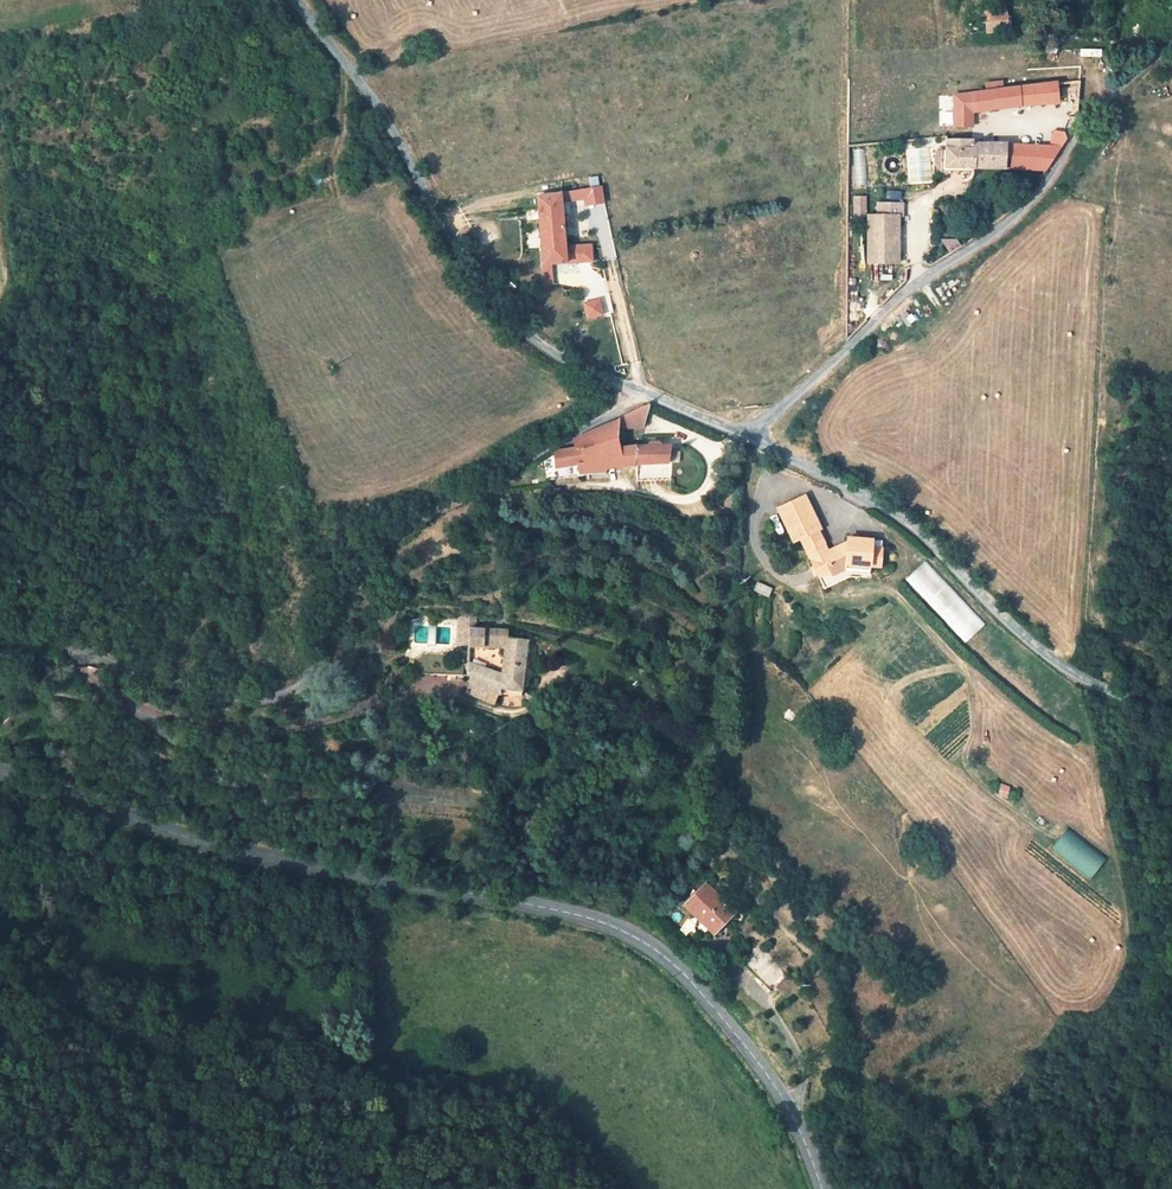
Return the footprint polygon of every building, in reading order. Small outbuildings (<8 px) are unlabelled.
[(1011,37),(1010,18),(973,22),(975,41),(1011,37)] [(1008,159),(1006,182),(1044,186),(1046,184),(1061,162),(1069,148),(1066,143),(1054,143),(1052,155),(1031,154),(1031,143),(976,138),(978,118),(1054,112),(1055,126),(1073,126),(1081,125),(1082,115),(1083,89),(955,103),(951,141),(951,149),(975,151),(975,156),(978,156),(1008,159)] [(949,176),(977,179),(978,156),(975,156),(975,151),(951,149),(950,161),(949,176)] [(1006,182),(1008,159),(978,156),(977,179),(982,180),(1006,182)] [(949,176),(950,161),(941,161),(940,175),(949,176)] [(609,204),(608,193),(598,194),(600,205),(609,204)] [(543,203),(552,272),(576,269),(567,199),(543,203)] [(869,205),(858,205),(857,226),(868,226),(869,205)] [(900,273),(902,227),(875,227),(874,273),(900,273)] [(593,266),(595,266),(602,265),(600,247),(592,249),(593,266)] [(582,303),(586,321),(604,316),(600,298),(582,303)] [(586,451),(558,458),(561,473),(596,471),(591,449),(626,441),(626,437),(643,427),(637,407),(584,444),(586,451)] [(672,453),(627,457),(629,477),(678,474),(672,453)] [(789,541),(796,554),(813,545),(805,532),(809,529),(791,499),(764,513),(782,544),(789,541)] [(828,549),(827,551),(818,554),(801,564),(811,582),(836,568),(841,580),(858,580),(859,571),(870,571),(871,544),(836,542),(836,549),(828,549)] [(818,554),(813,545),(796,554),(801,564),(818,554)] [(966,642),(985,623),(924,561),(905,580),(966,642)] [(817,593),(841,580),(836,568),(811,582),(817,593)] [(466,634),(465,652),(488,653),(488,633),(466,634)] [(488,633),(488,653),(503,654),(505,633),(494,633),(488,633)] [(505,633),(503,654),(512,655),(509,684),(499,681),(497,701),(524,710),(534,643),(516,643),(516,633),(505,633)] [(463,676),(463,689),(497,701),(499,681),(463,669),(463,676)] [(1051,846),(1088,878),(1106,858),(1068,826),(1051,846)] [(720,924),(726,916),(696,890),(681,906),(697,921),(693,926),(705,936),(717,922),(720,924)] [(753,942),(737,961),(771,990),(786,972),(753,942)]
